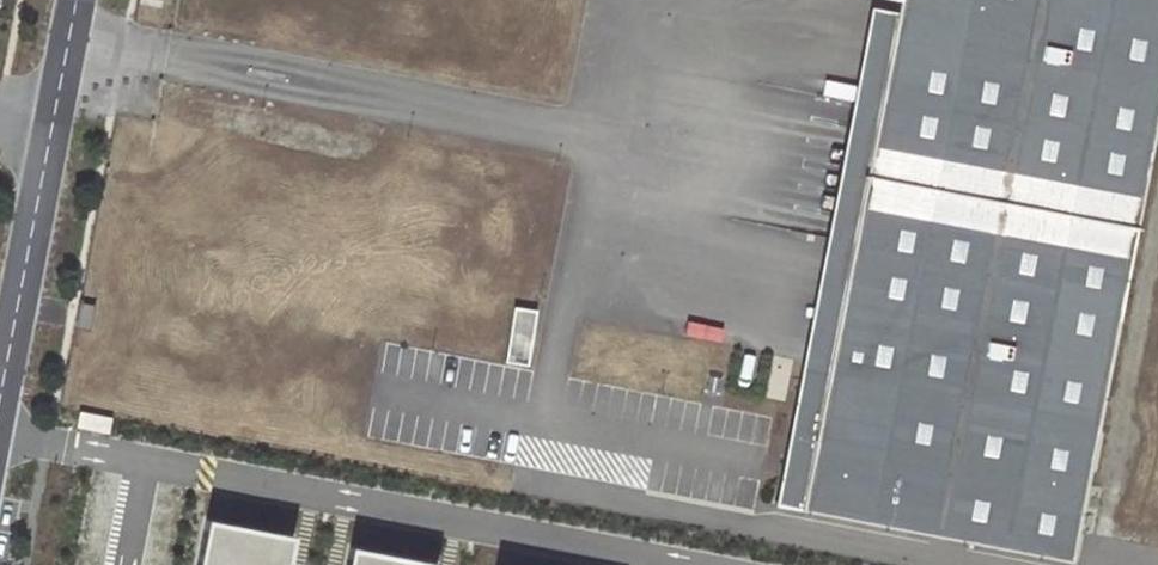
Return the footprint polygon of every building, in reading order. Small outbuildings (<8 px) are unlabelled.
[(1157,103),(1157,0),(897,0),(823,381),(802,377),(777,503),(774,501),(773,506),(1069,563),(1157,103)] [(89,333),(94,307),(81,304),(82,300),(80,300),(73,334),(75,334),(76,330),(89,333)] [(526,364),(534,312),(513,309),(506,360),(504,360),(504,363),(527,366),(527,364),(526,364)] [(107,419),(75,413),(72,428),(105,433),(107,419)] [(280,533),(192,517),(181,564),(273,564),(280,533)] [(424,562),(337,545),(334,564),(423,564),(424,562)]
